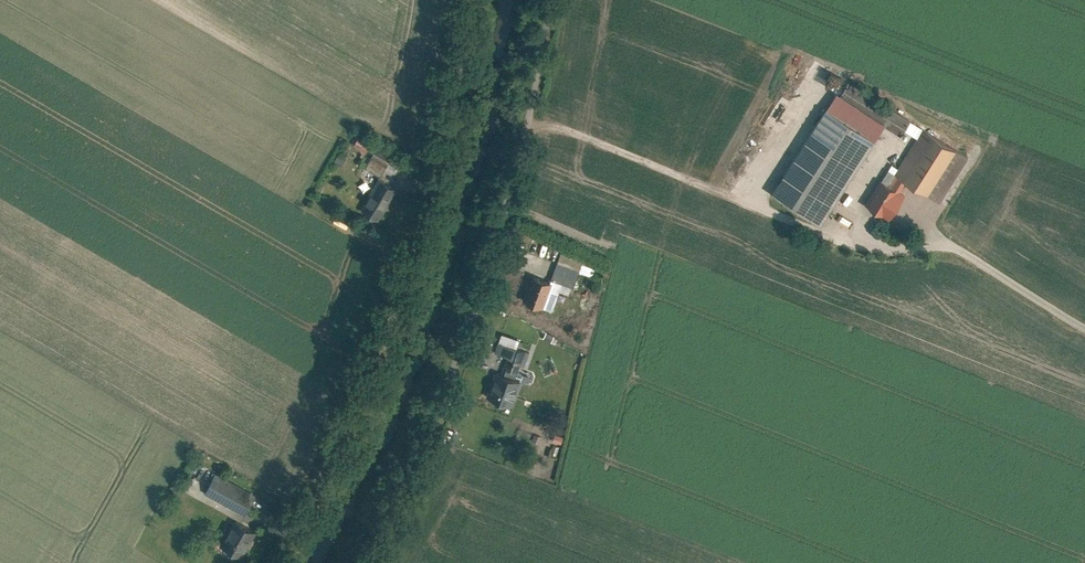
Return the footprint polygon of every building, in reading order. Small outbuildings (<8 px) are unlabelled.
[(862,134),(815,104),(762,186),(809,216),(862,134)] [(945,145),(913,125),(885,168),(917,189),(945,145)] [(361,132),(353,144),(365,151),(372,140),(361,132)] [(894,190),(870,174),(854,198),(879,213),(894,190)] [(396,186),(379,176),(361,208),(378,217),(396,186)] [(537,269),(527,295),(555,306),(566,278),(577,282),(582,268),(589,270),(593,259),(564,248),(553,276),(537,269)] [(499,368),(487,399),(511,408),(523,376),(517,374),(523,360),(526,361),(531,348),(501,337),(497,348),(510,353),(504,370),(499,368)] [(245,488),(208,467),(196,487),(234,508),(245,488)] [(245,527),(224,516),(211,540),(232,551),(245,527)]
